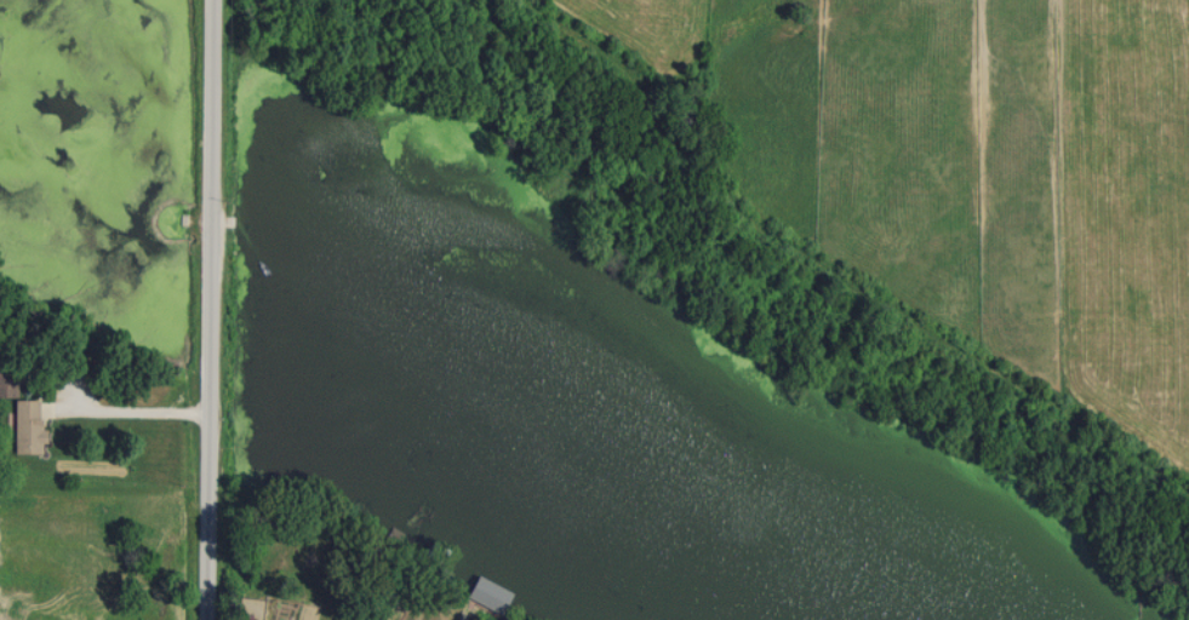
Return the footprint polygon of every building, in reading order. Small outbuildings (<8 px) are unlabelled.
[(40,399),(12,400),(13,454),(40,454),(40,399)]
